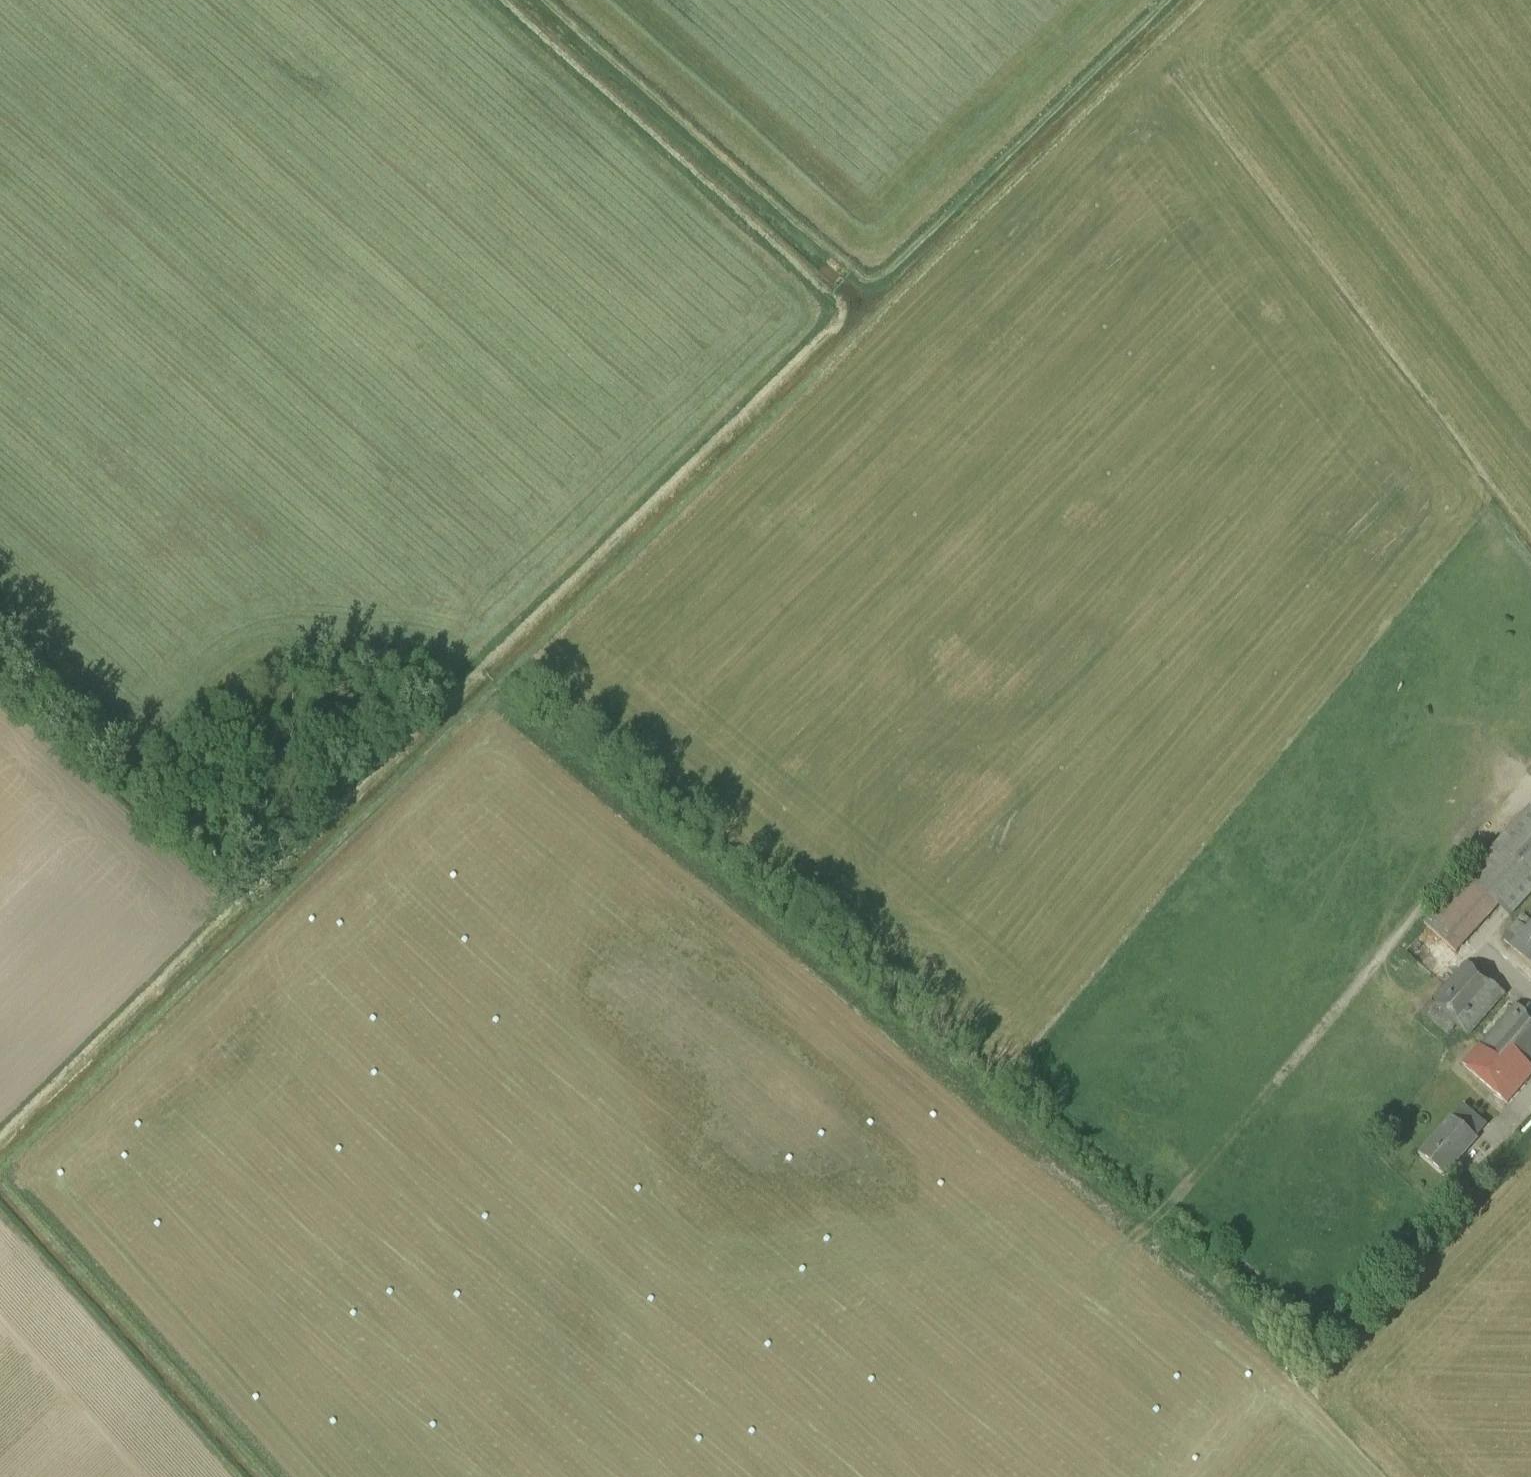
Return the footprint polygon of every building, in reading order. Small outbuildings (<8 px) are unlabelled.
[(1530,897),(1530,807),(1530,806),(1467,876),(1423,924),(1455,953),(1497,908),(1510,919),(1530,897)] [(1525,928),(1517,921),(1507,933),(1515,940),(1509,947),(1530,966),(1530,922),(1525,928)] [(1506,997),(1466,963),(1422,1013),(1448,1036),(1457,1026),(1470,1037),(1506,997)] [(1462,1066),(1506,1105),(1530,1077),(1530,1020),(1515,1005),(1479,1046),(1462,1066)] [(1465,1105),(1453,1119),(1452,1118),(1421,1153),(1445,1175),(1476,1140),(1462,1127),(1473,1112),(1465,1105)]
